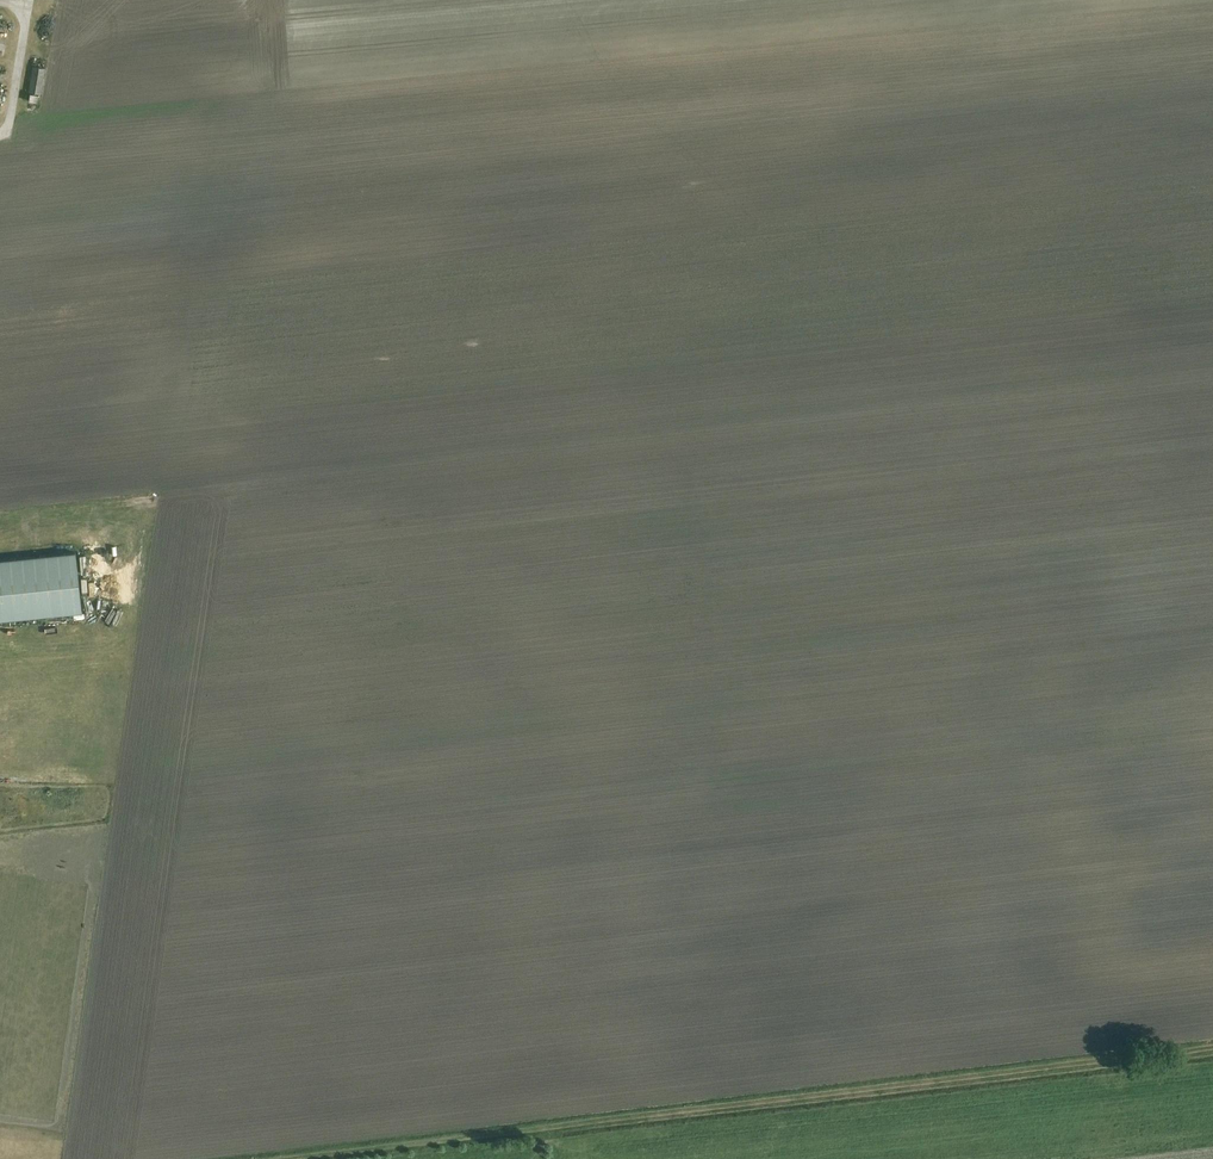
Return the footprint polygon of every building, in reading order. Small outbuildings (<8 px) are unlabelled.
[(76,25),(75,41),(84,41),(85,25),(76,25)] [(46,69),(33,67),(29,92),(42,94),(46,69)] [(36,110),(38,103),(30,101),(29,109),(36,110)] [(76,551),(0,559),(0,620),(82,612),(76,551)] [(98,645),(98,655),(113,655),(113,646),(98,645)]
